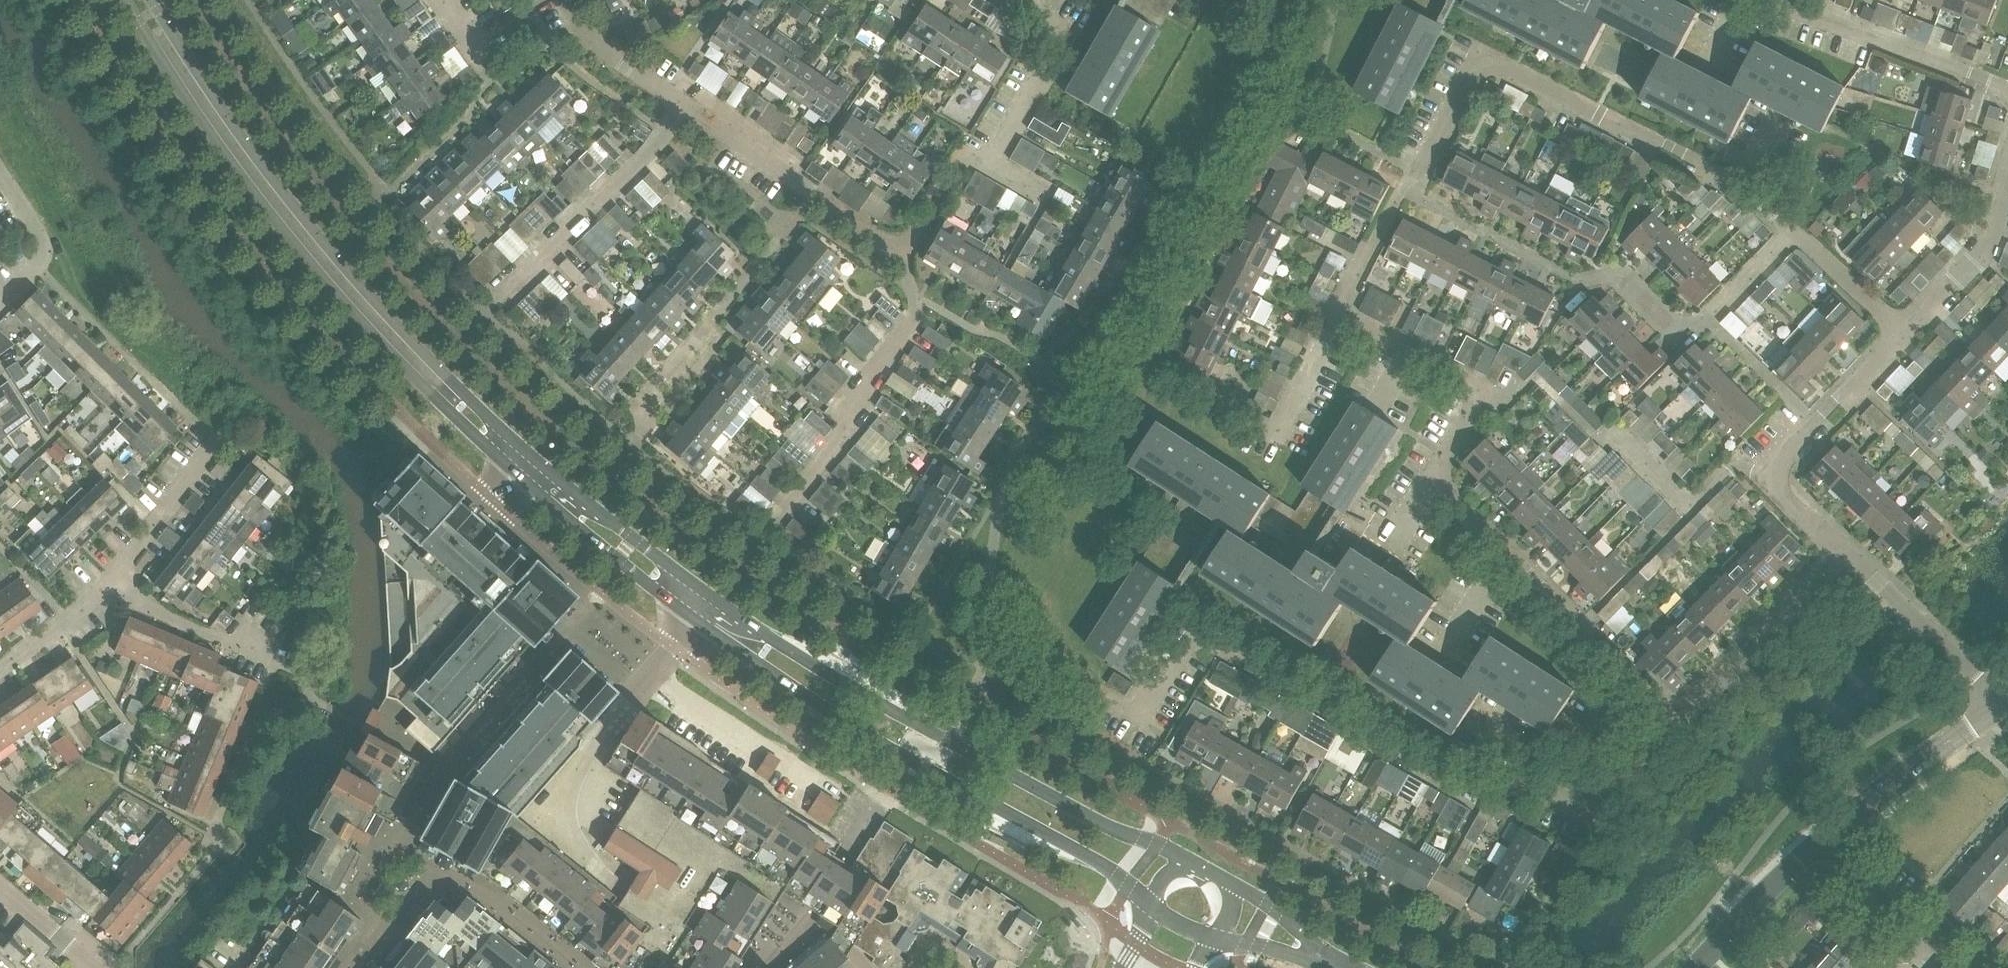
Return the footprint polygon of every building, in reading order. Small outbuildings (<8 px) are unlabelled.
[(371,0),(335,0),(333,2),(332,2),(324,8),(331,18),(340,12),(347,21),(373,3),(371,0)] [(612,13),(623,7),(620,0),(604,0),(612,13)] [(823,0),(820,0),(813,10),(820,14),(827,3),(823,0)] [(890,7),(888,9),(906,21),(913,10),(905,5),(909,0),(878,0),(890,7)] [(986,2),(983,0),(973,0),(969,5),(979,12),(986,2)] [(1114,7),(1115,7),(1096,41),(1065,93),(1070,96),(1101,114),(1108,118),(1118,99),(1115,97),(1122,87),(1125,89),(1136,69),(1133,67),(1147,43),(1150,45),(1161,27),(1125,6),(1129,0),(1118,0),(1114,7)] [(1401,4),(1394,17),(1398,19),(1385,44),(1381,42),(1371,62),(1375,64),(1369,75),(1365,73),(1355,92),(1363,96),(1399,115),(1408,97),(1432,50),(1445,26),(1445,27),(1457,4),(1459,0),(1403,0),(1401,4)] [(1654,105),(1656,101),(1681,114),(1680,117),(1699,128),(1701,124),(1712,130),(1711,133),(1730,143),(1753,97),(1783,112),(1822,132),(1826,125),(1845,88),(1832,81),(1830,84),(1805,72),(1807,68),(1788,58),(1786,61),(1774,56),(1776,52),(1757,42),(1735,85),(1707,71),(1678,56),(1700,13),(1688,7),(1686,10),(1666,0),(1469,0),(1465,8),(1478,15),(1480,11),(1505,24),(1503,27),(1523,37),(1525,34),(1536,40),(1535,43),(1554,53),(1556,50),(1567,55),(1566,59),(1585,68),(1588,61),(1607,24),(1664,53),(1641,98),(1654,105)] [(1850,9),(1853,0),(1839,0),(1837,3),(1850,9)] [(1942,8),(1945,0),(1921,0),(1942,8)] [(1964,17),(1971,0),(1945,0),(1942,8),(1964,17)] [(1964,17),(1961,26),(1970,30),(1976,27),(1978,22),(1987,26),(1997,0),(1971,0),(1964,17)] [(995,8),(986,2),(979,12),(989,18),(995,8)] [(387,22),(373,3),(347,21),(361,41),(387,22)] [(796,3),(790,12),(805,22),(811,13),(796,3)] [(925,5),(901,42),(912,49),(913,48),(922,54),(945,19),(925,5)] [(1860,17),(1871,22),(1876,10),(1865,6),(1860,17)] [(680,16),(676,9),(669,12),(673,20),(680,16)] [(426,10),(416,17),(423,27),(433,20),(426,10)] [(749,28),(755,19),(744,12),(738,20),(728,13),(709,40),(730,54),(748,28),(749,28)] [(1897,25),(1908,29),(1912,17),(1901,13),(1897,25)] [(1923,22),(1912,17),(1908,29),(1919,33),(1923,22)] [(748,28),(730,54),(750,68),(768,41),(759,35),(765,26),(755,19),(749,28),(748,28)] [(942,68),(943,65),(966,32),(945,19),(922,54),(942,68)] [(290,20),(277,29),(282,36),(295,27),(290,20)] [(393,30),(387,22),(361,41),(375,60),(375,61),(401,42),(410,35),(401,23),(393,30)] [(1022,34),(1012,27),(1005,38),(1015,44),(1022,34)] [(430,36),(437,46),(446,39),(440,29),(430,36)] [(964,79),(986,45),(991,37),(979,29),(973,37),(966,32),(943,65),(963,78),(964,79)] [(1946,31),(1942,42),(1953,46),(1957,35),(1946,31)] [(303,38),(289,48),(296,58),(310,48),(303,38)] [(446,39),(437,46),(444,56),(454,49),(446,39)] [(769,81),(788,55),(768,41),(750,68),(769,81)] [(389,81),(415,61),(401,42),(375,61),(375,60),(366,66),(374,77),(382,71),(389,81)] [(1006,59),(986,45),(964,79),(963,78),(961,81),(972,88),(978,80),(988,86),(1006,59)] [(1962,56),(1973,61),(1977,49),(1966,45),(1962,56)] [(789,95),(808,68),(788,55),(769,81),(789,95)] [(421,69),(415,61),(389,81),(403,99),(403,100),(429,81),(442,72),(433,60),(421,69)] [(698,79),(705,69),(695,62),(688,72),(698,79)] [(323,96),(331,90),(322,78),(328,74),(324,68),(310,78),(314,84),(315,85),(323,96)] [(468,68),(458,75),(465,85),(475,78),(468,68)] [(809,109),(827,82),(808,68),(789,95),(809,109)] [(553,118),(557,121),(560,125),(570,115),(563,108),(572,100),(549,76),(531,93),(554,117),(553,118)] [(732,93),(739,83),(729,76),(722,87),(732,93)] [(827,82),(809,109),(829,123),(853,87),(842,80),(837,88),(827,82)] [(403,99),(394,105),(402,116),(411,110),(418,120),(444,101),(429,81),(403,100),(403,99)] [(1505,91),(1494,86),(1488,97),(1499,102),(1505,91)] [(1921,110),(1933,113),(1965,123),(1972,100),(1929,86),(1921,110)] [(947,101),(929,89),(921,100),(940,112),(947,101)] [(742,100),(752,107),(759,97),(749,90),(742,100)] [(554,117),(531,93),(514,109),(514,110),(536,133),(537,133),(550,120),(554,124),(557,121),(553,118),(554,117)] [(768,103),(759,97),(752,107),(761,113),(768,103)] [(519,149),(521,148),(528,156),(540,144),(536,141),(540,137),(537,133),(536,133),(514,110),(514,109),(507,101),(497,111),(504,118),(496,126),(519,149)] [(1526,101),(1521,112),(1541,123),(1547,112),(1526,101)] [(1990,106),(1987,117),(1998,121),(2002,109),(1990,106)] [(1965,123),(1933,113),(1926,137),(1958,146),(1965,123)] [(871,132),(872,132),(878,123),(867,116),(861,124),(850,117),(832,144),(852,158),(871,132)] [(1057,132),(1033,118),(1027,129),(1059,147),(1070,129),(1062,123),(1057,132)] [(787,140),(794,130),(784,123),(777,134),(787,140)] [(1569,123),(1563,134),(1584,145),(1590,134),(1569,123)] [(519,149),(496,126),(479,142),(480,143),(501,166),(501,168),(505,171),(508,175),(518,166),(510,158),(515,153),(519,157),(523,153),(519,149)] [(1998,146),(2001,135),(1989,131),(1986,142),(1998,146)] [(872,172),(891,145),(872,132),(871,132),(852,158),(872,172)] [(872,172),(892,186),(917,150),(920,146),(900,132),(891,145),(872,172)] [(482,181),(484,183),(498,170),(502,174),(505,171),(501,168),(501,166),(480,143),(479,142),(472,135),(462,144),(469,151),(461,159),(482,181)] [(623,154),(605,135),(596,143),(614,162),(623,154)] [(807,154),(814,144),(804,137),(797,148),(807,154)] [(1958,146),(1926,137),(1919,160),(1951,170),(1958,146)] [(1015,149),(1039,163),(1045,152),(1021,139),(1015,149)] [(1635,150),(1615,139),(1609,150),(1630,161),(1635,150)] [(1310,182),(1323,157),(1307,149),(1303,156),(1280,144),(1270,165),(1280,170),(1258,214),(1286,228),(1310,182)] [(1466,193),(1481,164),(1464,155),(1467,150),(1462,148),(1459,153),(1444,182),(1466,193)] [(1015,149),(1009,159),(1033,173),(1039,163),(1015,149)] [(439,162),(448,172),(444,176),(466,199),(467,199),(480,187),(484,191),(488,187),(484,183),(482,181),(461,159),(452,150),(439,162)] [(937,164),(926,156),(917,150),(892,186),(912,199),(937,164)] [(690,167),(674,151),(664,161),(679,177),(690,167)] [(1323,157),(1310,182),(1328,191),(1325,196),(1330,198),(1332,193),(1347,164),(1325,153),(1323,157)] [(1483,213),(1505,170),(1508,165),(1486,153),(1481,164),(1466,193),(1486,204),(1482,213),(1483,213)] [(579,160),(570,168),(588,188),(597,179),(579,160)] [(812,162),(812,163),(805,172),(821,183),(828,173),(812,162)] [(1351,209),(1369,175),(1347,164),(1332,193),(1349,202),(1346,207),(1351,209)] [(1987,181),(1990,169),(1978,166),(1975,177),(1987,181)] [(422,179),(431,188),(427,191),(427,192),(449,216),(463,203),(467,207),(471,203),(467,199),(466,199),(444,176),(435,167),(422,179)] [(1137,205),(1137,206),(1146,211),(1153,199),(1144,194),(1150,184),(1122,167),(1112,184),(1106,181),(1104,186),(1109,189),(1110,189),(1137,205)] [(580,195),(588,188),(570,168),(561,176),(580,195)] [(1499,210),(1509,215),(1524,186),(1523,185),(1507,177),(1509,172),(1505,170),(1483,213),(1494,219),(1499,210)] [(670,192),(652,172),(643,180),(661,200),(670,192)] [(976,172),(975,172),(962,195),(972,201),(986,177),(976,172)] [(1351,209),(1368,218),(1374,220),(1391,186),(1369,175),(1351,209)] [(996,183),(986,177),(972,201),(982,207),(996,183)] [(845,190),(855,197),(862,187),(852,180),(845,190)] [(1509,215),(1529,225),(1544,196),(1528,187),(1530,182),(1526,180),(1523,185),(1524,186),(1509,215)] [(1688,181),(1679,189),(1687,198),(1696,189),(1688,181)] [(1814,187),(1804,181),(1796,196),(1806,201),(1814,187)] [(1006,189),(996,183),(982,207),(993,213),(1006,189)] [(427,192),(427,191),(420,184),(410,193),(417,201),(409,209),(438,240),(448,231),(441,223),(449,216),(427,192)] [(871,193),(862,187),(855,197),(864,204),(871,193)] [(1840,197),(1850,207),(1858,198),(1848,188),(1840,197)] [(652,208),(634,189),(625,197),(644,216),(652,208)] [(1110,189),(1109,189),(1100,205),(1094,202),(1092,206),(1097,209),(1099,210),(1125,225),(1137,206),(1137,205),(1110,189)] [(1920,189),(1904,206),(1928,229),(1944,212),(1920,189)] [(1529,225),(1551,236),(1566,207),(1549,198),(1552,193),(1547,191),(1544,196),(1529,225)] [(1710,209),(1719,201),(1710,192),(1701,201),(1710,209)] [(535,201),(554,220),(562,212),(551,201),(543,193),(535,201)] [(557,196),(551,201),(562,212),(568,207),(557,196)] [(1052,198),(1046,208),(1057,215),(1063,204),(1052,198)] [(1721,198),(1719,201),(1710,209),(1719,218),(1725,211),(1734,203),(1721,198)] [(545,229),(554,220),(535,201),(526,210),(545,229)] [(1038,207),(1027,201),(1021,212),(1031,218),(1038,207)] [(1567,256),(1587,218),(1570,209),(1573,204),(1569,202),(1568,202),(1566,207),(1551,236),(1571,247),(1567,256)] [(1734,203),(1725,211),(1734,219),(1742,211),(1734,203)] [(617,205),(608,213),(626,233),(635,224),(617,205)] [(1593,206),(1587,218),(1567,256),(1579,262),(1584,253),(1594,259),(1610,228),(1608,227),(1611,221),(1601,216),(1603,211),(1593,206)] [(1904,206),(1887,224),(1911,246),(1928,229),(1904,206)] [(901,214),(891,207),(884,217),(894,224),(901,214)] [(1099,210),(1097,209),(1087,225),(1082,222),(1079,227),(1085,230),(1087,231),(1113,246),(1113,247),(1122,252),(1129,241),(1120,235),(1125,225),(1099,210)] [(526,210),(517,218),(536,237),(545,229),(526,210)] [(1639,247),(1647,255),(1671,231),(1657,218),(1661,214),(1658,210),(1654,214),(1653,213),(1622,244),(1632,254),(1639,247)] [(1245,235),(1275,250),(1284,233),(1289,236),(1291,231),(1286,229),(1286,228),(1258,214),(1257,213),(1245,235)] [(1878,215),(1861,232),(1895,264),(1911,246),(1887,224),(1878,215)] [(1312,232),(1318,222),(1307,216),(1301,227),(1312,232)] [(517,218),(509,226),(527,245),(536,237),(517,218)] [(1051,225),(1041,219),(1035,229),(1045,235),(1051,225)] [(1408,268),(1412,260),(1427,231),(1405,220),(1388,254),(1386,258),(1408,268)] [(599,222),(591,230),(609,249),(618,241),(599,222)] [(1318,222),(1312,232),(1323,238),(1328,227),(1318,222)] [(716,271),(717,272),(724,279),(733,269),(726,262),(734,253),(701,224),(693,234),(700,241),(692,250),(716,271)] [(1772,232),(1764,224),(1755,232),(1763,241),(1772,232)] [(1958,225),(1950,234),(1958,242),(1966,234),(1958,225)] [(962,242),(965,237),(967,233),(955,227),(950,236),(939,229),(923,257),(944,270),(961,242),(962,242)] [(1647,255),(1664,272),(1688,248),(1674,235),(1678,231),(1675,227),(1671,231),(1647,255)] [(1087,231),(1085,230),(1075,246),(1070,243),(1067,248),(1073,251),(1075,251),(1101,267),(1113,247),(1113,246),(1087,231)] [(1448,242),(1427,231),(1412,260),(1429,269),(1425,276),(1429,279),(1433,271),(1448,242)] [(823,279),(827,282),(831,286),(840,275),(832,268),(839,259),(806,232),(798,242),(805,249),(798,257),(823,278),(823,279)] [(1333,243),(1356,254),(1361,244),(1339,232),(1333,243)] [(1843,251),(1853,260),(1877,283),(1895,264),(1861,232),(1843,251)] [(1236,257),(1264,271),(1272,255),(1277,257),(1280,253),(1275,250),(1245,235),(1235,256),(1236,257)] [(961,242),(944,270),(965,282),(979,258),(982,254),(965,244),(968,240),(965,237),(962,242),(961,242)] [(582,238),(573,247),(592,266),(600,258),(582,238)] [(1452,287),(1454,282),(1470,253),(1474,244),(1463,238),(1458,247),(1448,242),(1433,271),(1450,280),(1447,285),(1452,287)] [(1022,250),(1033,256),(1039,246),(1028,240),(1022,250)] [(483,251),(501,270),(510,262),(492,243),(483,251)] [(1470,253),(1454,282),(1472,291),(1469,296),(1473,298),(1476,293),(1491,264),(1471,254),(1475,244),(1474,244),(1470,253)] [(1664,272),(1681,289),(1704,265),(1691,252),(1695,248),(1691,244),(1688,248),(1664,272)] [(1947,264),(1955,256),(1946,247),(1938,256),(1947,264)] [(979,258),(965,282),(986,295),(989,290),(1003,266),(986,256),(989,251),(985,249),(982,254),(979,258)] [(672,263),(677,267),(678,268),(701,290),(717,272),(716,271),(692,250),(680,263),(676,259),(672,263)] [(1033,256),(1022,250),(1016,260),(1027,266),(1033,256)] [(483,251),(474,259),(493,278),(501,270),(483,251)] [(1075,251),(1073,251),(1063,267),(1058,264),(1056,268),(1061,271),(1064,273),(1089,287),(1097,292),(1104,281),(1096,276),(1101,267),(1075,251)] [(1236,257),(1235,256),(1226,251),(1220,263),(1229,268),(1224,277),(1253,292),(1262,276),(1266,278),(1269,274),(1264,271),(1236,257)] [(1793,253),(1785,262),(1794,270),(1802,262),(1793,253)] [(1999,264),(2007,268),(2007,255),(2004,253),(1999,264)] [(807,296),(809,296),(820,282),(825,286),(827,282),(823,279),(823,278),(798,257),(783,276),(807,296)] [(567,258),(558,266),(577,286),(586,277),(567,258)] [(484,287),(493,278),(474,259),(466,267),(484,287)] [(1495,309),(1497,304),(1517,266),(1506,260),(1501,269),(1491,264),(1476,293),(1493,302),(1490,307),(1489,311),(1493,313),(1495,309)] [(1708,261),(1704,265),(1681,289),(1698,306),(1722,283),(1708,269),(1712,265),(1708,261)] [(1321,273),(1331,279),(1337,269),(1326,263),(1321,273)] [(1003,266),(989,290),(1023,311),(1016,322),(1045,339),(1066,303),(1038,286),(1003,266)] [(1517,266),(1497,304),(1515,313),(1512,318),(1516,320),(1518,315),(1533,286),(1513,276),(1518,266),(1517,266)] [(685,307),(685,308),(692,315),(701,304),(694,298),(701,290),(678,268),(677,267),(664,281),(660,277),(656,281),(660,285),(685,307)] [(1038,286),(1066,303),(1076,309),(1089,287),(1064,273),(1061,271),(1051,287),(1041,281),(1038,286)] [(1331,279),(1321,273),(1315,284),(1326,289),(1331,279)] [(1922,291),(1930,282),(1921,274),(1913,282),(1922,291)] [(1997,274),(1989,282),(1998,291),(2006,282),(1997,274)] [(792,315),(793,315),(805,301),(810,304),(813,300),(809,296),(807,296),(783,276),(768,294),(768,295),(792,315)] [(1253,292),(1224,277),(1213,299),(1242,314),(1251,297),(1256,300),(1258,295),(1253,292)] [(1768,280),(1752,296),(1761,305),(1777,288),(1768,280)] [(541,283),(532,291),(551,310),(559,302),(541,283)] [(678,316),(685,308),(685,307),(660,285),(648,299),(644,295),(640,299),(645,303),(669,325),(669,326),(676,333),(685,322),(678,316)] [(1555,297),(1533,286),(1518,315),(1535,323),(1534,325),(1532,329),(1537,331),(1555,297)] [(776,332),(778,333),(790,319),(794,323),(798,319),(793,315),(792,315),(768,295),(768,294),(760,287),(752,297),(759,304),(753,312),(752,313),(776,332)] [(1360,311),(1371,316),(1383,292),(1372,287),(1360,311)] [(1899,287),(1891,295),(1900,304),(1908,296),(1899,287)] [(31,329),(53,306),(38,290),(15,313),(31,329)] [(1371,316),(1381,321),(1393,297),(1383,292),(1371,316)] [(1833,309),(1824,317),(1848,340),(1866,322),(1835,292),(1825,302),(1833,309)] [(1242,314),(1213,299),(1204,294),(1198,306),(1207,310),(1202,320),(1231,335),(1240,318),(1245,321),(1247,316),(1242,314)] [(903,313),(882,295),(874,304),(895,321),(903,313)] [(1583,341),(1587,337),(1610,314),(1618,307),(1607,296),(1599,303),(1593,297),(1570,320),(1584,334),(1580,338),(1583,341)] [(1959,304),(1968,313),(1976,304),(1967,296),(1959,304)] [(1403,302),(1393,297),(1381,321),(1391,326),(1403,302)] [(524,299),(515,308),(533,327),(542,319),(524,299)] [(624,317),(628,321),(630,322),(653,343),(661,350),(670,339),(663,332),(669,326),(669,325),(645,303),(632,317),(628,313),(624,317)] [(1959,304),(1951,313),(1960,321),(1968,313),(1959,304)] [(53,306),(31,329),(46,344),(69,321),(53,306)] [(752,313),(753,312),(745,306),(737,316),(745,322),(737,331),(762,353),(774,338),(779,342),(783,337),(778,333),(776,332),(752,313)] [(1304,319),(1315,324),(1320,314),(1309,309),(1304,319)] [(1617,321),(1610,314),(1587,337),(1601,351),(1597,355),(1594,358),(1598,361),(1628,331),(1628,332),(1636,325),(1624,313),(1617,321)] [(1424,343),(1436,319),(1426,314),(1413,338),(1424,343)] [(1988,330),(2007,349),(2007,318),(2003,314),(1988,330)] [(1191,341),(1221,357),(1229,340),(1234,342),(1236,338),(1231,335),(1202,320),(1193,316),(1187,327),(1196,332),(1191,341)] [(1832,357),(1848,340),(1824,317),(1812,331),(1808,327),(1804,331),(1832,357)] [(1315,324),(1304,319),(1299,329),(1309,335),(1315,324)] [(1436,319),(1424,343),(1434,348),(1446,324),(1436,319)] [(1739,319),(1731,327),(1740,336),(1748,327),(1739,319)] [(69,321),(46,344),(37,353),(53,368),(84,336),(69,321)] [(637,361),(653,343),(630,322),(628,321),(616,335),(612,331),(608,335),(612,339),(614,340),(637,361)] [(859,323),(851,332),(872,350),(880,340),(859,323)] [(951,340),(928,325),(922,335),(944,350),(951,340)] [(1816,375),(1832,357),(1804,331),(1799,326),(1783,344),(1792,352),(1816,375)] [(14,344),(0,330),(0,354),(14,344)] [(1988,330),(1971,347),(1995,370),(2007,356),(2007,349),(1988,330)] [(1644,348),(1628,332),(1628,331),(1598,361),(1596,363),(1613,379),(1617,375),(1621,371),(1644,348)] [(872,350),(851,332),(844,341),(864,359),(872,350)] [(68,384),(77,375),(99,351),(84,336),(53,368),(68,384)] [(1466,365),(1479,341),(1468,336),(1456,360),(1466,365)] [(1931,344),(1940,352),(1948,344),(1939,336),(1931,344)] [(1221,357),(1191,341),(1182,337),(1176,349),(1185,353),(1180,363),(1209,378),(1218,361),(1223,364),(1225,359),(1221,357)] [(596,349),(593,353),(597,356),(596,357),(621,379),(637,361),(614,340),(612,339),(600,353),(596,349)] [(1489,346),(1479,341),(1466,365),(1476,370),(1489,346)] [(1686,389),(1690,385),(1720,354),(1711,345),(1704,353),(1696,344),(1672,367),(1686,381),(1682,385),(1686,389)] [(1940,352),(1931,344),(1923,352),(1932,361),(1940,352)] [(938,360),(915,346),(908,356),(931,370),(938,360)] [(1955,365),(1979,387),(1995,370),(1971,347),(1955,365)] [(1652,356),(1644,348),(1621,371),(1634,385),(1631,389),(1634,392),(1638,388),(1639,389),(1669,358),(1660,349),(1652,356)] [(597,356),(593,353),(589,349),(580,359),(588,366),(580,375),(612,404),(621,394),(613,388),(621,379),(596,357),(597,356)] [(115,367),(99,351),(77,375),(92,390),(115,367)] [(1282,362),(1293,367),(1298,357),(1288,352),(1282,362)] [(1510,357),(1500,352),(1487,376),(1498,381),(1510,357)] [(1816,375),(1792,352),(1779,365),(1775,362),(1771,365),(1775,369),(1775,370),(1806,400),(1816,390),(1808,382),(1816,375)] [(752,394),(757,398),(761,401),(770,390),(762,384),(769,375),(744,354),(728,372),(728,373),(752,393),(752,394)] [(1517,373),(1525,381),(1544,362),(1536,354),(1517,373)] [(1721,355),(1720,354),(1690,385),(1703,398),(1699,402),(1703,406),(1707,402),(1730,379),(1714,362),(1721,355)] [(849,377),(828,360),(821,369),(841,386),(849,377)] [(1915,361),(1907,370),(1916,378),(1924,370),(1915,361)] [(11,376),(22,369),(17,362),(7,369),(11,376)] [(1293,367),(1282,362),(1277,372),(1288,378),(1293,367)] [(1009,407),(1009,408),(1018,414),(1025,403),(1017,397),(1023,387),(987,363),(980,374),(988,380),(982,390),(1009,407)] [(738,412),(738,411),(750,397),(754,401),(757,398),(752,394),(752,393),(728,373),(728,372),(720,365),(712,375),(720,382),(712,391),(738,412)] [(924,380),(902,365),(895,375),(918,390),(924,380)] [(1955,365),(1937,384),(1961,406),(1968,413),(1974,419),(1984,408),(1984,393),(1979,387),(1955,365)] [(92,390),(107,405),(130,382),(115,367),(92,390)] [(22,369),(11,376),(16,383),(27,377),(22,369)] [(1545,379),(1554,388),(1559,394),(1568,386),(1553,371),(1545,379)] [(834,396),(813,378),(805,387),(826,405),(834,396)] [(1747,395),(1730,379),(1707,402),(1720,415),(1716,419),(1719,422),(1747,395)] [(0,387),(0,427),(7,437),(32,419),(8,381),(0,387)] [(107,405),(123,420),(146,397),(130,382),(107,405)] [(996,428),(1009,408),(1009,407),(982,390),(972,383),(959,403),(996,428)] [(1885,383),(1877,392),(1886,400),(1894,392),(1885,383)] [(1961,406),(1937,384),(1922,399),(1946,422),(1961,406)] [(1540,387),(1531,395),(1540,404),(1548,396),(1540,387)] [(749,420),(743,415),(738,411),(738,412),(712,391),(697,409),(720,429),(723,430),(733,439),(749,420)] [(1271,396),(1260,391),(1255,401),(1265,407),(1271,396)] [(1946,422),(1922,399),(1914,392),(1904,402),(1912,410),(1904,418),(1936,448),(1945,438),(1938,431),(1946,422)] [(875,405),(880,408),(898,421),(905,411),(882,395),(875,405)] [(1747,395),(1719,422),(1715,425),(1725,435),(1732,428),(1741,436),(1765,413),(1747,395)] [(146,397),(123,420),(114,429),(130,444),(161,412),(146,397)] [(1579,414),(1588,406),(1579,397),(1571,405),(1579,414)] [(30,405),(37,416),(44,411),(37,401),(30,405)] [(1334,438),(1322,457),(1326,459),(1319,470),(1315,467),(1304,485),(1311,490),(1297,511),(1272,495),(1272,494),(1271,494),(1260,487),(1257,490),(1234,475),(1236,471),(1218,459),(1215,462),(1205,456),(1207,452),(1189,440),(1186,444),(1175,437),(1177,433),(1159,422),(1155,429),(1134,459),(1133,463),(1219,519),(1217,521),(1182,498),(1144,556),(1133,574),(1137,576),(1121,600),(1118,597),(1106,616),(1109,618),(1102,629),(1099,627),(1087,645),(1124,668),(1129,671),(1182,588),(1183,588),(1226,523),(1234,528),(1228,536),(1205,572),(1217,580),(1219,577),(1243,592),(1241,595),(1259,607),(1262,604),(1272,611),(1270,614),(1289,626),(1291,623),(1302,630),(1300,633),(1317,645),(1322,638),(1341,609),(1346,600),(1400,635),(1371,680),(1384,688),(1386,684),(1410,699),(1408,703),(1426,715),(1428,711),(1439,718),(1437,722),(1455,733),(1459,726),(1478,697),(1483,689),(1510,707),(1516,711),(1549,731),(1550,729),(1571,696),(1488,643),(1466,676),(1413,642),(1415,638),(1434,608),(1438,601),(1426,594),(1424,597),(1400,581),(1402,578),(1384,566),(1379,573),(1352,555),(1355,550),(1357,550),(1357,549),(1355,547),(1368,527),(1346,513),(1347,511),(1346,510),(1398,430),(1399,431),(1400,429),(1364,406),(1358,402),(1350,414),(1353,417),(1338,440),(1334,438)] [(945,423),(947,425),(955,430),(957,430),(983,448),(996,428),(959,403),(945,423)] [(1873,404),(1861,417),(1881,435),(1893,422),(1873,404)] [(1605,423),(1588,406),(1579,414),(1597,431),(1605,423)] [(723,430),(720,429),(697,409),(682,427),(682,428),(707,449),(723,430)] [(1631,409),(1623,418),(1631,426),(1640,417),(1631,409)] [(51,422),(44,411),(37,416),(43,427),(51,422)] [(832,429),(811,411),(804,420),(825,438),(832,429)] [(177,428),(161,412),(130,444),(146,460),(177,428)] [(1557,421),(1565,429),(1574,421),(1565,412),(1557,421)] [(898,435),(877,417),(870,427),(890,444),(898,435)] [(682,428),(682,427),(674,420),(665,431),(673,437),(665,447),(699,475),(715,456),(707,449),(682,428)] [(1582,429),(1574,421),(1565,429),(1574,438),(1582,429)] [(73,440),(79,434),(70,425),(64,431),(73,440)] [(957,430),(955,430),(947,425),(934,445),(978,474),(986,463),(977,457),(983,448),(957,430)] [(1661,447),(1670,438),(1662,430),(1653,439),(1661,447)] [(1902,448),(1910,439),(1902,431),(1894,439),(1902,448)] [(79,434),(73,440),(82,449),(88,443),(79,434)] [(1484,478),(1505,456),(1491,443),(1495,439),(1492,435),(1488,439),(1464,463),(1481,480),(1484,478)] [(1590,455),(1599,446),(1591,438),(1582,446),(1590,455)] [(1670,438),(1661,447),(1669,455),(1678,447),(1670,438)] [(788,439),(781,448),(801,466),(809,456),(788,439)] [(1919,447),(1910,439),(1902,448),(1911,456),(1919,447)] [(854,445),(847,454),(868,472),(875,462),(854,445)] [(29,446),(20,455),(26,462),(35,453),(29,446)] [(1832,488),(1859,460),(1862,457),(1852,447),(1845,455),(1836,446),(1806,477),(1817,487),(1824,480),(1832,488)] [(801,466),(781,448),(773,457),(794,475),(801,466)] [(1491,490),(1498,497),(1522,474),(1521,473),(1508,460),(1512,456),(1509,452),(1505,456),(1484,478),(1481,480),(1474,487),(1484,497),(1491,490)] [(104,453),(98,459),(107,468),(113,461),(104,453)] [(17,471),(26,462),(20,455),(11,464),(17,471)] [(236,482),(262,502),(273,488),(282,495),(292,483),(267,462),(258,455),(236,482)] [(406,728),(433,752),(577,597),(483,513),(417,455),(373,504),(381,510),(383,551),(385,553),(392,669),(390,669),(387,696),(396,699),(416,716),(406,728)] [(30,466),(36,472),(46,464),(39,457),(30,466)] [(1862,457),(1859,460),(1832,488),(1849,504),(1875,476),(1876,476),(1879,473),(1862,457)] [(113,461),(107,468),(120,481),(130,471),(116,458),(113,461)] [(1603,477),(1611,485),(1630,466),(1622,458),(1603,477)] [(107,468),(98,459),(92,465),(101,474),(107,468)] [(221,459),(216,466),(226,474),(231,467),(221,459)] [(839,463),(831,473),(852,490),(860,481),(839,463)] [(960,502),(960,503),(969,509),(976,497),(967,492),(973,482),(944,464),(934,481),(930,479),(927,484),(932,487),(933,486),(960,502)] [(1937,464),(1928,472),(1937,481),(1945,472),(1937,464)] [(30,466),(21,475),(27,481),(36,472),(30,466)] [(226,474),(216,466),(211,473),(221,480),(226,474)] [(1630,466),(1611,485),(1619,493),(1638,474),(1630,466)] [(49,467),(40,476),(51,488),(60,479),(49,467)] [(1691,469),(1682,477),(1691,486),(1699,477),(1691,469)] [(1498,497),(1515,514),(1538,490),(1525,477),(1529,473),(1525,470),(1521,473),(1522,474),(1498,497)] [(750,485),(752,486),(771,502),(778,493),(759,477),(757,476),(750,485)] [(1849,504),(1867,520),(1889,497),(1875,483),(1879,479),(1876,476),(1875,476),(1849,504)] [(89,494),(111,518),(127,503),(104,479),(89,494)] [(222,499),(258,527),(259,528),(273,511),(262,502),(236,482),(222,499)] [(816,491),(837,508),(845,499),(824,482),(816,491)] [(1739,483),(1731,491),(1739,499),(1747,491),(1739,483)] [(915,504),(919,507),(920,507),(948,523),(960,503),(960,502),(933,486),(932,487),(922,502),(917,499),(915,504)] [(1524,538),(1555,507),(1542,494),(1546,490),(1542,486),(1538,490),(1515,514),(1531,530),(1524,538)] [(5,502),(11,508),(20,500),(8,487),(0,495),(0,497),(5,502)] [(73,509),(73,510),(95,533),(111,518),(89,494),(88,495),(81,487),(66,502),(73,509)] [(837,508),(816,491),(808,500),(829,518),(837,508)] [(1656,492),(1637,511),(1645,519),(1664,500),(1656,492)] [(1867,520),(1883,536),(1906,512),(1893,500),(1897,496),(1893,492),(1889,497),(1867,520)] [(194,493),(189,500),(199,508),(204,501),(194,493)] [(763,512),(744,496),(742,494),(734,503),(755,521),(763,512)] [(209,516),(244,544),(258,527),(222,499),(209,516)] [(199,508),(189,500),(184,506),(194,515),(199,508)] [(1549,548),(1573,524),(1559,511),(1563,507),(1559,503),(1555,507),(1524,538),(1534,547),(1541,540),(1549,548)] [(1709,504),(1700,512),(1709,521),(1717,512),(1709,504)] [(920,507),(919,507),(910,523),(905,520),(902,525),(907,528),(908,527),(920,535),(923,536),(936,544),(945,549),(951,538),(942,533),(948,523),(920,507)] [(48,533),(41,540),(64,563),(79,548),(57,525),(43,509),(34,518),(48,533)] [(1673,509),(1654,528),(1662,537),(1682,518),(1673,509)] [(1906,512),(1883,536),(1876,543),(1886,553),(1893,546),(1902,554),(1914,541),(1923,549),(1944,528),(1925,509),(1915,521),(1906,512)] [(95,533),(73,510),(57,525),(79,548),(95,533)] [(1761,540),(1784,563),(1791,571),(1801,561),(1794,553),(1802,545),(1772,515),(1762,524),(1769,531),(1761,540)] [(196,533),(221,553),(231,561),(244,544),(209,516),(196,533)] [(813,536),(793,519),(785,528),(796,536),(806,544),(813,536)] [(1573,524),(1549,548),(1565,564),(1589,542),(1576,528),(1580,524),(1576,520),(1573,524)] [(1691,521),(1683,529),(1692,538),(1700,530),(1691,521)] [(207,570),(221,553),(196,533),(187,543),(167,527),(162,534),(207,570)] [(924,564),(936,544),(923,536),(920,535),(908,527),(907,528),(902,536),(898,543),(893,540),(890,545),(895,548),(896,548),(924,564)] [(1692,538),(1683,529),(1675,537),(1684,546),(1692,538)] [(177,556),(169,567),(194,587),(207,570),(162,534),(157,540),(177,556)] [(1589,542),(1565,564),(1582,582),(1575,589),(1576,589),(1606,558),(1593,545),(1597,541),(1593,538),(1589,542)] [(64,563),(41,540),(26,556),(48,579),(64,563)] [(1777,571),(1784,563),(1761,540),(1748,553),(1744,549),(1740,553),(1744,557),(1775,587),(1784,578),(1777,571)] [(911,585),(924,564),(896,548),(895,548),(890,545),(885,542),(873,563),(883,569),(884,568),(911,585)] [(1618,554),(1614,559),(1610,555),(1606,558),(1576,589),(1585,599),(1592,592),(1601,600),(1624,576),(1632,569),(1618,554)] [(1649,563),(1657,571),(1666,562),(1658,554),(1649,563)] [(1774,588),(1775,587),(1744,557),(1731,570),(1727,566),(1724,569),(1727,573),(1751,597),(1767,580),(1774,588)] [(1657,571),(1649,563),(1641,571),(1649,580),(1657,571)] [(194,587),(169,567),(155,584),(180,604),(184,600),(198,611),(208,597),(194,587)] [(884,568),(883,569),(873,584),(869,581),(865,587),(908,612),(915,600),(906,595),(911,585),(884,568)] [(1734,614),(1751,597),(1727,573),(1714,587),(1710,583),(1707,587),(1710,590),(1734,614)] [(21,623),(42,608),(20,578),(0,593),(21,623)] [(1611,601),(1619,609),(1632,596),(1624,588),(1611,601)] [(1716,631),(1734,614),(1710,590),(1697,604),(1693,600),(1689,604),(1693,608),(1716,631)] [(2,637),(21,623),(0,593),(0,634),(2,637)] [(1619,609),(1611,601),(1598,614),(1606,623),(1619,609)] [(1700,648),(1716,631),(1693,608),(1680,621),(1676,617),(1672,621),(1676,625),(1700,648)] [(137,661),(152,627),(129,617),(114,651),(137,661)] [(217,619),(211,627),(223,633),(228,627),(217,619)] [(1700,648),(1676,625),(1663,638),(1659,634),(1656,637),(1683,665),(1700,648)] [(174,636),(152,627),(137,661),(159,670),(174,636)] [(1675,673),(1683,665),(1656,637),(1653,634),(1643,643),(1650,651),(1642,659),(1673,690),(1682,680),(1675,673)] [(174,636),(159,670),(182,679),(196,645),(174,636)] [(204,692),(212,696),(223,668),(215,664),(219,655),(196,645),(182,679),(205,689),(204,692)] [(477,872),(478,871),(511,812),(512,811),(497,803),(484,795),(498,769),(503,772),(533,799),(579,748),(573,743),(618,692),(569,648),(541,680),(499,727),(454,778),(453,778),(418,839),(477,872)] [(72,657),(52,671),(73,701),(93,687),(72,657)] [(1251,677),(1222,661),(1210,682),(1239,698),(1251,677)] [(205,713),(239,728),(247,710),(258,682),(223,668),(212,696),(205,713)] [(52,671),(32,684),(53,715),(73,701),(52,671)] [(1108,684),(1126,696),(1134,684),(1115,672),(1108,684)] [(1262,683),(1251,677),(1239,698),(1250,705),(1253,700),(1262,705),(1268,694),(1259,689),(1262,683)] [(32,684),(12,698),(33,728),(53,715),(32,684)] [(153,706),(166,711),(171,698),(159,692),(153,706)] [(1278,700),(1268,694),(1262,705),(1272,711),(1269,715),(1280,722),(1281,721),(1292,700),(1281,694),(1278,700)] [(13,742),(33,728),(12,698),(0,706),(0,723),(13,742)] [(139,715),(144,702),(131,698),(127,710),(139,715)] [(1310,718),(1313,713),(1292,700),(1281,721),(1302,733),(1304,729),(1310,718)] [(1193,756),(1203,762),(1222,728),(1225,723),(1195,707),(1184,728),(1191,732),(1175,758),(1188,765),(1193,756)] [(403,780),(403,781),(415,759),(372,736),(380,720),(381,719),(381,718),(381,716),(381,715),(380,714),(379,713),(378,712),(377,711),(375,711),(374,711),(373,712),(371,712),(370,713),(370,714),(363,726),(330,787),(329,787),(328,788),(329,789),(298,846),(311,853),(300,872),(339,893),(361,853),(352,848),(356,840),(359,842),(360,842),(362,843),(363,842),(364,842),(365,841),(366,840),(367,839),(367,838),(367,836),(367,835),(366,834),(366,833),(365,832),(386,793),(402,783),(403,780)] [(622,901),(598,937),(605,943),(591,961),(600,967),(616,967),(621,961),(631,967),(735,967),(739,962),(783,892),(803,904),(817,913),(819,914),(850,866),(852,867),(859,855),(856,853),(841,844),(822,832),(757,791),(711,761),(697,747),(660,724),(660,723),(659,722),(659,723),(640,711),(638,714),(611,757),(604,766),(613,772),(623,778),(624,779),(625,779),(640,789),(603,847),(641,871),(622,901)] [(205,713),(195,735),(230,750),(239,728),(205,713)] [(1311,740),(1329,751),(1338,735),(1330,730),(1333,724),(1323,719),(1320,724),(1310,718),(1304,729),(1314,735),(1311,740)] [(13,742),(0,723),(0,751),(13,742)] [(113,728),(124,744),(128,733),(121,723),(113,728)] [(1226,730),(1222,728),(1203,762),(1223,773),(1240,745),(1226,737),(1226,736),(1224,734),(1226,730)] [(230,750),(195,735),(186,757),(220,772),(230,750)] [(1346,739),(1338,735),(1329,751),(1337,755),(1340,750),(1350,755),(1356,745),(1346,739)] [(1242,740),(1240,745),(1223,773),(1244,785),(1260,757),(1244,747),(1247,742),(1242,740)] [(73,742),(59,751),(61,753),(68,764),(82,755),(73,742)] [(1263,752),(1260,757),(1244,785),(1264,797),(1259,806),(1260,806),(1282,768),(1265,759),(1268,754),(1263,752)] [(780,761),(768,754),(756,772),(768,780),(780,761)] [(186,757),(177,779),(211,794),(220,772),(186,757)] [(136,763),(129,760),(124,772),(132,775),(136,763)] [(1378,779),(1384,768),(1374,762),(1368,773),(1378,779)] [(1291,774),(1282,768),(1260,806),(1272,813),(1277,804),(1287,809),(1308,772),(1297,765),(1291,774)] [(1395,774),(1384,768),(1378,779),(1389,785),(1395,774)] [(211,794),(177,779),(176,780),(162,774),(156,787),(171,793),(167,802),(201,817),(211,794)] [(1413,791),(1424,797),(1430,786),(1419,780),(1413,791)] [(1440,792),(1430,786),(1424,797),(1434,803),(1440,792)] [(1310,829),(1319,835),(1335,806),(1319,796),(1322,792),(1318,789),(1315,794),(1314,794),(1292,832),(1304,838),(1310,829)] [(78,920),(84,912),(91,918),(120,943),(149,909),(141,902),(143,900),(122,882),(111,895),(104,889),(102,892),(29,830),(36,822),(0,791),(0,853),(78,920)] [(1450,798),(1440,792),(1434,803),(1430,809),(1440,815),(1450,798)] [(826,825),(839,806),(819,793),(807,812),(826,825)] [(1450,798),(1440,815),(1436,822),(1447,828),(1461,804),(1450,798)] [(1511,812),(1487,799),(1482,809),(1506,822),(1511,812)] [(1338,801),(1335,806),(1319,835),(1340,847),(1356,818),(1340,808),(1343,803),(1338,801)] [(1470,809),(1461,804),(1447,828),(1457,833),(1470,809)] [(540,835),(511,812),(478,871),(508,892),(506,893),(507,894),(512,886),(516,880),(539,838),(540,835)] [(1340,847),(1361,859),(1377,829),(1361,820),(1364,815),(1359,813),(1356,818),(1340,847)] [(1471,827),(1481,833),(1488,822),(1477,817),(1471,827)] [(1377,879),(1401,836),(1404,830),(1383,818),(1377,829),(1361,859),(1381,870),(1376,879),(1377,879)] [(164,819),(147,838),(175,862),(192,844),(164,819)] [(914,940),(916,936),(912,934),(915,930),(919,933),(923,932),(927,931),(930,926),(944,935),(963,895),(957,892),(968,874),(943,859),(939,865),(909,846),(913,840),(884,821),(873,839),(870,837),(859,855),(852,867),(888,890),(884,897),(895,905),(898,915),(893,922),(883,924),(872,916),(857,939),(853,945),(874,958),(871,962),(877,967),(899,967),(906,962),(899,955),(902,951),(906,953),(914,940)] [(1510,849),(1539,865),(1552,843),(1523,826),(1512,844),(1508,842),(1505,846),(1510,849)] [(1481,833),(1471,827),(1466,838),(1476,843),(1481,833)] [(1999,839),(2007,846),(2007,829),(1999,839)] [(78,842),(95,857),(96,856),(107,865),(114,857),(86,833),(85,833),(78,842)] [(1406,839),(1401,836),(1377,879),(1388,886),(1393,877),(1403,883),(1419,853),(1403,844),(1406,839)] [(160,881),(175,862),(147,838),(132,856),(160,881)] [(512,886),(507,894),(591,961),(605,943),(598,937),(622,901),(545,839),(544,838),(542,838),(541,838),(540,838),(539,838),(516,880),(512,886)] [(1999,839),(1985,855),(2007,875),(2007,846),(1999,839)] [(1424,895),(1427,890),(1441,865),(1448,853),(1426,841),(1419,853),(1403,883),(1424,895)] [(1470,854),(1460,848),(1453,859),(1464,865),(1470,854)] [(1527,886),(1539,865),(1510,849),(1501,865),(1496,862),(1493,867),(1498,870),(1527,886)] [(1970,871),(1997,895),(2007,883),(2007,884),(2007,875),(1985,855),(1970,871)] [(115,876),(122,882),(143,900),(160,881),(132,856),(115,876)] [(1475,885),(1441,865),(1427,890),(1461,910),(1475,885)] [(857,939),(872,916),(884,897),(888,890),(852,867),(850,866),(819,914),(857,939)] [(1514,908),(1527,886),(1498,870),(1488,886),(1484,884),(1481,888),(1486,891),(1514,908)] [(1983,911),(1997,895),(1970,871),(1956,888),(1983,911)] [(1040,936),(1035,932),(1041,922),(1021,909),(1022,907),(1001,893),(999,895),(974,878),(963,895),(944,935),(958,944),(955,948),(974,959),(976,955),(980,958),(976,964),(977,967),(1015,967),(1016,965),(1018,966),(1024,956),(1026,957),(1040,936)] [(361,920),(306,883),(248,967),(328,967),(361,920)] [(1983,911),(1956,888),(1941,904),(1968,928),(1983,911)] [(465,897),(464,898),(462,897),(439,900),(437,901),(435,900),(381,967),(555,967),(465,897)] [(1825,909),(1813,898),(1800,911),(1809,920),(1812,923),(1825,909)] [(1993,912),(1989,916),(2001,926),(2006,919),(1997,912),(1993,912)] [(2001,926),(1989,916),(1985,920),(1985,925),(1995,933),(2001,926)] [(1792,938),(1802,927),(1793,919),(1783,930),(1792,938)] [(59,967),(46,956),(53,948),(24,924),(3,947),(0,944),(0,967),(59,967)] [(1827,948),(1851,967),(1857,967),(1869,955),(1842,931),(1827,948)] [(825,933),(786,967),(856,967),(825,933)] [(1991,953),(1999,960),(2007,950),(2007,934),(1991,953)] [(1827,948),(1813,964),(1817,967),(1851,967),(1827,948)] [(200,959),(194,967),(213,967),(200,959)]
